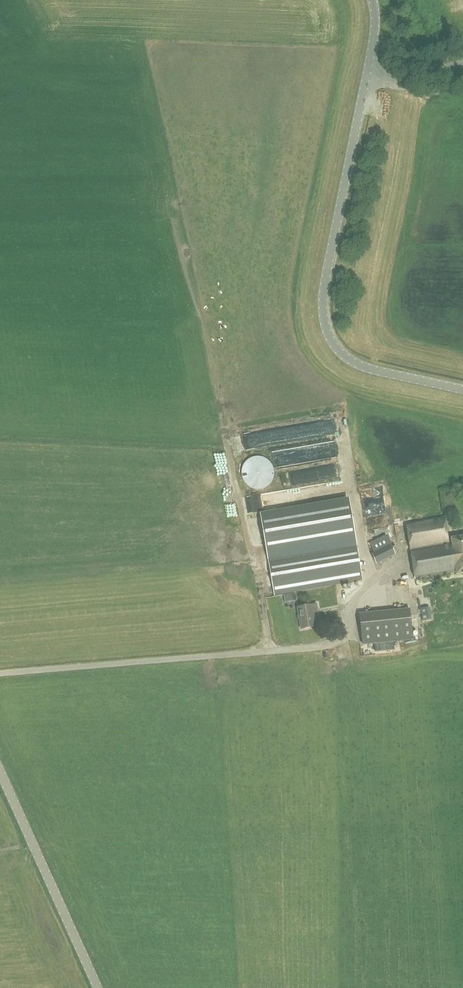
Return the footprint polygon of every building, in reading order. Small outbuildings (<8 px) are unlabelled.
[(242,468),(242,469),(242,470),(242,471),(241,471),(241,472),(241,473),(241,474),(242,475),(242,476),(242,477),(242,478),(243,479),(243,480),(243,481),(244,481),(244,482),(245,482),(245,483),(246,484),(247,485),(248,486),(249,486),(249,487),(250,487),(251,487),(251,488),(252,488),(253,488),(254,489),(255,489),(256,489),(257,489),(258,489),(259,489),(260,489),(261,489),(262,489),(262,488),(263,488),(264,488),(265,488),(265,487),(266,487),(267,486),(268,486),(268,485),(269,485),(269,484),(270,484),(270,483),(271,483),(271,482),(272,482),(272,481),(272,480),(273,480),(273,479),(273,478),(273,477),(274,477),(274,476),(274,475),(274,474),(274,473),(274,472),(274,471),(274,470),(274,469),(274,468),(273,468),(273,467),(273,466),(272,465),(272,464),(271,464),(271,463),(270,462),(269,461),(269,460),(268,460),(268,459),(267,459),(266,459),(266,458),(265,458),(264,458),(264,457),(263,457),(262,457),(261,457),(260,457),(260,456),(259,456),(258,456),(257,456),(256,456),(255,456),(255,457),(254,457),(253,457),(252,457),(251,458),(250,458),(249,459),(248,459),(248,460),(247,460),(247,461),(246,461),(246,462),(245,462),(245,463),(244,463),(244,464),(244,465),(243,465),(243,466),(242,467),(242,468)] [(292,469),(283,471),(286,486),(295,484),(292,469)] [(363,581),(350,502),(349,498),(261,513),(262,517),(275,596),(363,581)] [(410,550),(449,543),(445,517),(406,524),(410,550)] [(369,543),(374,553),(371,554),(376,564),(395,554),(386,535),(369,543)] [(457,572),(457,574),(462,573),(462,537),(451,538),(452,544),(457,572)] [(415,579),(457,572),(452,544),(411,551),(415,579)] [(317,604),(298,607),(301,629),(316,626),(314,612),(318,611),(317,604)]
